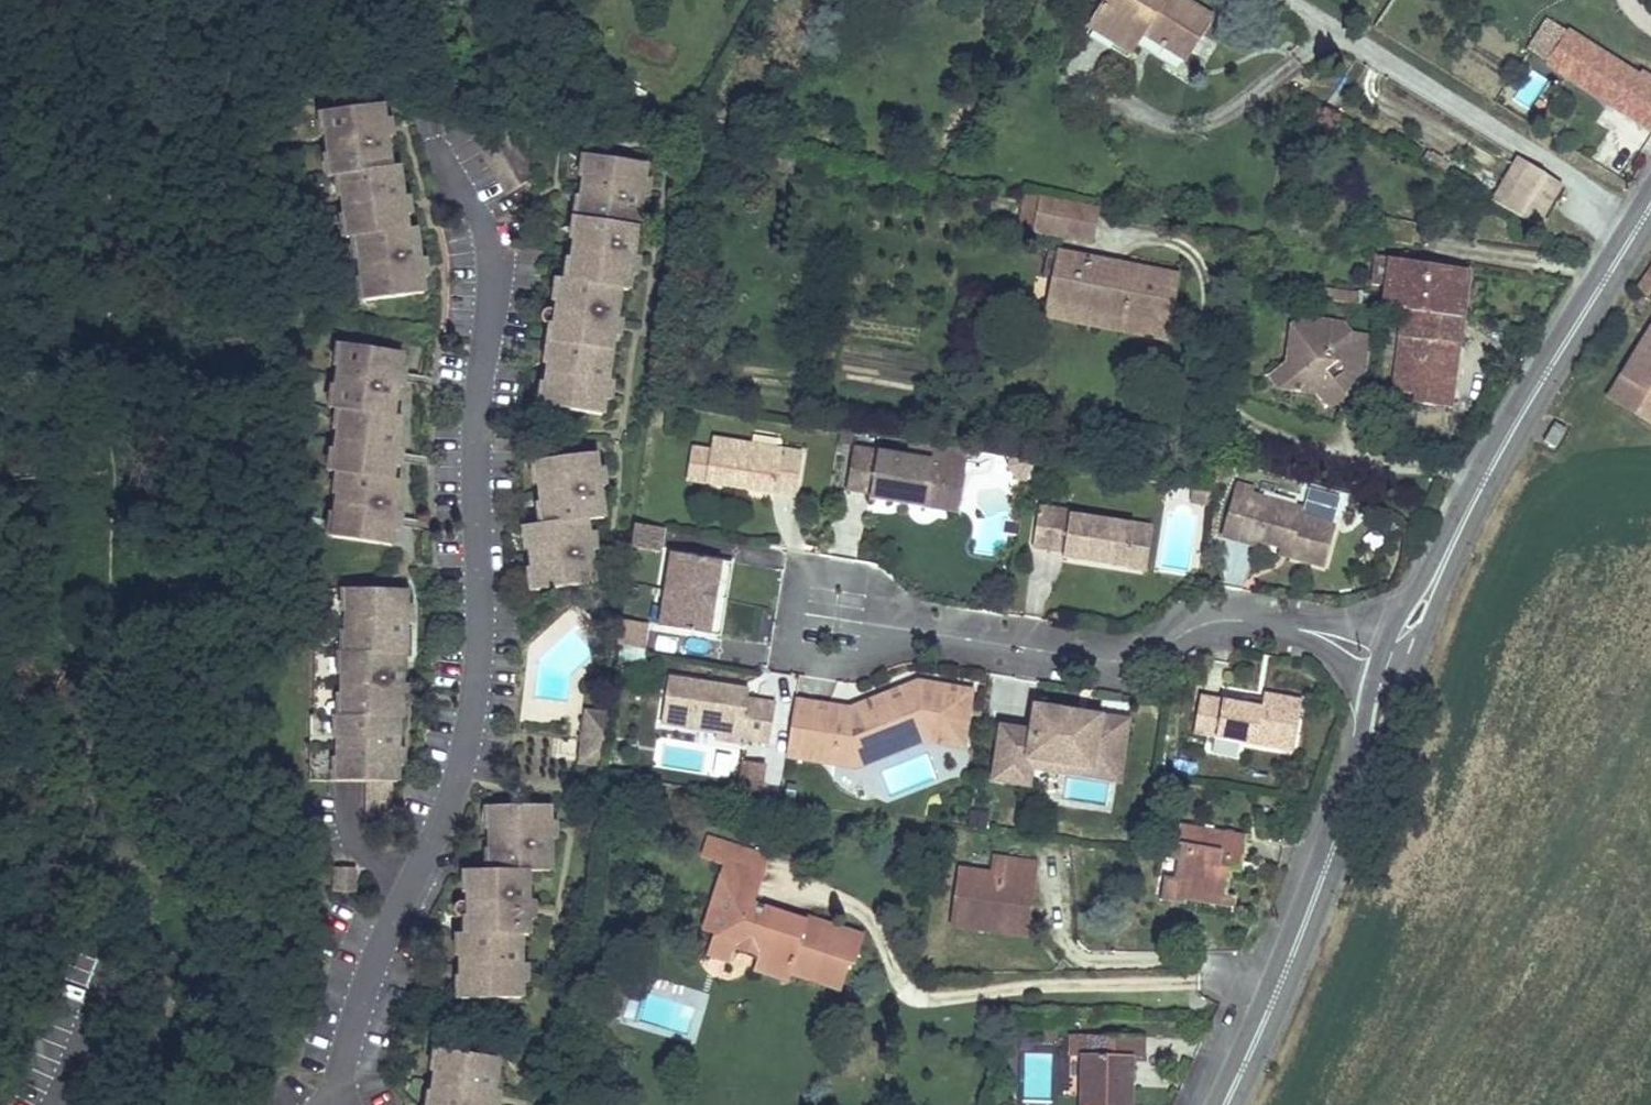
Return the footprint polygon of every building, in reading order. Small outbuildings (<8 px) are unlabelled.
[(1089,28),(1118,45),(1134,20),(1154,32),(1150,39),(1184,60),(1210,17),(1181,0),(1106,0),(1089,28)] [(1543,27),(1547,21),(1543,18),(1539,25),(1543,27)] [(1547,62),(1566,33),(1547,21),(1543,27),(1529,50),(1547,62)] [(1118,45),(1089,28),(1085,35),(1127,60),(1131,53),(1118,45)] [(1566,33),(1547,62),(1545,65),(1650,133),(1650,82),(1641,75),(1637,80),(1566,33)] [(382,107),(329,114),(332,133),(326,133),(327,137),(329,157),(330,161),(335,160),(338,179),(346,178),(348,194),(343,195),(343,198),(346,219),(346,222),(352,221),(354,240),(362,239),(365,256),(359,257),(360,261),(362,281),(363,281),(363,284),(368,284),(371,303),(424,296),(422,281),(427,280),(425,261),(419,262),(415,231),(407,232),(405,219),(411,218),(408,199),(403,200),(399,168),(390,169),(386,141),(392,140),(390,121),(384,122),(382,107)] [(491,110),(465,125),(506,196),(533,180),(491,110)] [(332,133),(329,114),(319,115),(321,137),(327,137),(326,133),(332,133)] [(335,179),(338,179),(335,160),(330,161),(329,157),(324,158),(327,180),(335,179)] [(1561,182),(1517,157),(1493,200),(1537,225),(1561,182)] [(591,178),(594,159),(582,158),(579,180),(585,181),(585,177),(591,178)] [(646,167),(594,159),(591,178),(585,177),(585,181),(582,201),(581,205),(586,206),(581,240),(576,239),(575,243),(572,262),(572,266),(578,267),(575,284),(567,283),(564,302),(559,301),(558,305),(557,313),(550,312),(548,312),(547,312),(545,312),(544,313),(543,314),(543,315),(542,317),(541,319),(541,320),(542,322),(542,323),(542,324),(543,325),(544,326),(545,326),(546,327),(549,328),(555,328),(560,329),(555,363),(550,363),(549,366),(546,386),(547,386),(546,390),(551,391),(548,410),(601,417),(604,403),(609,404),(612,385),(606,384),(615,325),(620,325),(623,307),(618,306),(619,292),(627,294),(630,279),(635,279),(638,260),(632,260),(641,201),(646,202),(649,183),(644,182),(646,167)] [(348,194),(346,178),(338,179),(335,179),(338,199),(343,198),(343,195),(348,194)] [(1016,228),(1032,230),(1040,196),(1024,193),(1016,228)] [(1032,230),(1064,237),(1071,202),(1040,196),(1032,230)] [(581,240),(586,206),(581,205),(582,201),(576,200),(570,242),(575,243),(576,239),(581,240)] [(1098,208),(1071,202),(1064,237),(1091,242),(1098,208)] [(352,241),(354,240),(352,221),(346,222),(346,219),(340,219),(343,242),(352,241)] [(365,256),(362,239),(354,240),(352,241),(354,262),(360,261),(359,257),(365,256)] [(1092,266),(1093,259),(1056,251),(1050,280),(1064,282),(1059,307),(1080,311),(1078,323),(1100,327),(1103,316),(1158,326),(1165,294),(1175,296),(1179,275),(1104,261),(1103,268),(1092,266)] [(1386,287),(1390,259),(1375,257),(1371,285),(1386,287)] [(1104,261),(1093,259),(1092,266),(1103,268),(1104,261)] [(1461,318),(1467,271),(1390,259),(1386,287),(1383,307),(1386,308),(1402,310),(1461,318)] [(567,283),(575,284),(578,267),(572,266),(572,262),(567,261),(564,282),(564,283),(567,283)] [(1637,288),(1647,295),(1650,289),(1650,268),(1637,288)] [(1064,282),(1050,280),(1043,316),(1078,323),(1080,311),(1059,307),(1064,282)] [(360,304),(371,303),(368,284),(363,284),(363,281),(362,281),(357,281),(360,304)] [(564,283),(564,282),(556,281),(553,304),(558,305),(559,301),(564,302),(567,283),(564,283)] [(1313,299),(1371,306),(1373,296),(1314,288),(1313,299)] [(1103,316),(1100,327),(1167,340),(1175,296),(1165,294),(1158,326),(1103,316)] [(1418,375),(1452,380),(1461,318),(1402,310),(1393,392),(1415,396),(1418,375)] [(1324,404),(1339,405),(1340,394),(1345,348),(1364,351),(1366,339),(1347,336),(1340,326),(1321,323),(1316,316),(1309,315),(1292,327),(1287,364),(1298,381),(1297,390),(1316,392),(1324,404)] [(555,363),(560,329),(555,328),(549,328),(544,366),(549,366),(550,363),(555,363)] [(1622,377),(1650,395),(1650,329),(1622,377)] [(346,366),(349,347),(338,346),(334,368),(340,369),(340,365),(346,366)] [(402,355),(349,347),(346,366),(340,365),(340,369),(337,389),(336,393),(342,394),(339,412),(348,413),(345,430),(340,430),(340,433),(337,453),(336,457),(341,458),(339,477),(347,478),(344,494),(339,493),(338,497),(335,517),(335,521),(340,521),(338,540),(390,548),(393,533),(398,533),(401,515),(395,514),(400,483),(392,482),(394,469),(399,470),(402,451),(397,450),(401,419),(392,418),(396,389),(402,390),(405,371),(399,370),(402,355)] [(1345,348),(1340,394),(1361,377),(1364,351),(1345,348)] [(1278,388),(1297,390),(1298,381),(1287,364),(1270,378),(1278,388)] [(1414,404),(1448,408),(1452,380),(1418,375),(1415,396),(1414,404)] [(1622,377),(1609,398),(1650,424),(1650,395),(1622,377)] [(538,408),(548,410),(551,391),(546,390),(547,386),(546,386),(541,386),(538,408)] [(337,412),(339,412),(342,394),(336,393),(337,389),(332,388),(328,410),(337,412)] [(345,430),(348,413),(339,412),(337,412),(334,433),(340,433),(340,430),(345,430)] [(1553,422),(1542,442),(1555,449),(1566,429),(1553,422)] [(802,454),(710,438),(707,452),(701,486),(793,502),(802,454)] [(925,462),(851,448),(843,493),(870,498),(870,503),(940,513),(951,449),(928,445),(925,462)] [(707,452),(692,449),(686,484),(701,486),(707,452)] [(955,516),(967,451),(951,449),(940,513),(955,516)] [(336,476),(339,477),(341,458),(336,457),(337,453),(331,453),(328,475),(336,476)] [(530,551),(532,571),(533,575),(538,574),(541,593),(594,586),(590,555),(595,554),(593,535),(587,536),(585,524),(603,521),(599,490),(605,489),(602,471),(597,471),(595,456),(542,463),(544,482),(539,482),(542,510),(548,509),(550,525),(539,527),(532,527),(535,546),(529,547),(530,551)] [(1026,461),(1006,458),(1004,464),(1016,478),(1023,479),(1026,461)] [(1229,461),(1217,458),(1213,476),(1226,478),(1229,461)] [(544,482),(542,463),(531,464),(534,487),(539,487),(539,482),(544,482)] [(339,477),(336,476),(333,496),(338,497),(339,493),(344,494),(347,478),(339,477)] [(1020,488),(987,482),(974,550),(1008,556),(1020,488)] [(1210,491),(1190,487),(1189,494),(1197,503),(1208,505),(1210,491)] [(1247,496),(1229,492),(1216,544),(1252,553),(1255,544),(1276,550),(1286,552),(1285,560),(1321,568),(1330,528),(1295,519),(1296,513),(1245,501),(1247,496)] [(1132,525),(1069,514),(1070,510),(1039,505),(1031,548),(1061,553),(1061,556),(1125,567),(1132,525)] [(539,527),(550,525),(548,509),(542,510),(542,506),(536,507),(539,527)] [(327,539),(338,540),(340,521),(335,521),(335,517),(330,516),(327,539)] [(1142,570),(1149,528),(1132,525),(1125,567),(1142,570)] [(535,546),(532,527),(521,529),(524,552),(530,551),(529,547),(535,546)] [(664,531),(635,527),(632,550),(660,555),(664,531)] [(1286,552),(1276,550),(1274,557),(1285,560),(1286,552)] [(720,562),(672,555),(660,629),(708,637),(720,562)] [(530,594),(541,593),(538,574),(533,575),(532,571),(527,571),(530,594)] [(346,614),(346,634),(346,638),(352,638),(351,654),(348,654),(347,674),(342,674),(342,677),(342,697),(342,701),(347,701),(347,718),(344,718),(344,737),(338,737),(338,740),(338,764),(343,764),(343,784),(368,784),(367,820),(388,820),(387,784),(396,784),(396,769),(402,769),(402,750),(397,750),(397,721),(400,721),(401,689),(406,689),(407,670),(401,671),(401,658),(405,658),(405,626),(411,626),(411,607),(406,608),(405,592),(352,591),(352,610),(346,610),(346,614)] [(352,610),(352,591),(341,591),(341,614),(346,614),(346,610),(352,610)] [(648,626),(621,622),(618,647),(644,651),(648,626)] [(348,654),(351,654),(352,638),(346,638),(346,634),(341,634),(340,655),(348,654)] [(340,655),(337,655),(336,677),(342,677),(342,674),(347,674),(348,654),(340,655)] [(747,691),(669,677),(661,723),(769,741),(775,705),(745,700),(747,691)] [(856,723),(792,712),(785,755),(836,764),(839,745),(869,752),(918,733),(961,741),(969,695),(916,686),(858,713),(856,723)] [(1273,708),(1197,694),(1190,734),(1290,752),(1300,699),(1276,695),(1273,708)] [(344,718),(347,718),(347,701),(342,701),(342,697),(336,697),(336,718),(344,718)] [(858,713),(794,702),(792,712),(856,723),(858,713)] [(1071,716),(1070,714),(1068,712),(1066,711),(1065,709),(1062,709),(1060,709),(1058,711),(1056,712),(1054,714),(1053,715),(1053,717),(1051,716),(1052,712),(1036,710),(1032,734),(1002,729),(993,779),(1026,784),(1029,764),(1031,755),(1086,764),(1088,749),(1118,755),(1123,723),(1083,717),(1083,722),(1071,720),(1071,718),(1071,716)] [(344,737),(344,718),(336,718),(332,718),(332,740),(338,740),(338,737),(344,737)] [(869,752),(839,745),(836,764),(856,767),(920,743),(960,750),(961,741),(918,733),(869,752)] [(1086,764),(1031,755),(1029,764),(1114,778),(1118,755),(1088,749),(1086,764)] [(765,762),(744,759),(740,783),(762,787),(765,762)] [(332,784),(343,784),(343,764),(338,764),(337,760),(332,760),(332,784)] [(468,896),(468,904),(459,904),(457,904),(455,906),(455,907),(454,909),(453,911),(454,913),(454,915),(455,917),(457,918),(457,919),(459,919),(463,919),(474,919),(474,936),(466,936),(467,955),(461,955),(461,959),(461,979),(461,982),(467,983),(467,1002),(520,1001),(520,985),(526,986),(525,967),(520,966),(519,938),(527,938),(527,906),(533,906),(532,887),(527,887),(527,874),(549,873),(549,842),(555,842),(554,823),(549,823),(549,808),(495,808),(496,828),(490,828),(490,831),(490,851),(491,855),(496,855),(496,872),(485,873),(473,873),(473,892),(468,892),(468,896)] [(496,828),(495,808),(484,809),(484,831),(490,831),(490,828),(496,828)] [(1245,836),(1166,823),(1162,850),(1179,853),(1177,862),(1174,879),(1163,877),(1159,901),(1184,906),(1186,893),(1223,900),(1224,898),(1228,872),(1230,862),(1240,864),(1245,836)] [(726,862),(763,874),(769,857),(708,837),(702,855),(726,863),(726,862)] [(1179,853),(1162,850),(1160,860),(1177,862),(1179,853)] [(485,873),(496,872),(496,855),(491,855),(490,851),(485,851),(485,873)] [(1034,864),(993,859),(991,875),(960,870),(951,926),(988,932),(990,915),(1025,920),(1034,864)] [(763,874),(726,862),(726,863),(703,931),(713,935),(735,942),(733,950),(757,958),(753,970),(787,981),(789,973),(791,968),(799,970),(797,976),(840,990),(848,965),(853,966),(862,938),(806,920),(805,923),(804,926),(801,933),(773,924),(776,916),(776,913),(753,905),(763,874)] [(1240,864),(1230,862),(1228,872),(1239,874),(1240,864)] [(353,895),(353,870),(334,869),(334,894),(353,895)] [(473,892),(473,873),(462,873),(462,896),(468,896),(468,892),(473,892)] [(1234,900),(1224,898),(1223,900),(1186,893),(1184,906),(1232,914),(1234,900)] [(988,932),(1023,937),(1025,920),(990,915),(988,932)] [(801,933),(804,926),(776,916),(773,924),(801,933)] [(466,936),(474,936),(474,919),(463,919),(463,936),(466,936)] [(601,927),(590,925),(587,937),(599,939),(601,927)] [(735,942),(713,935),(707,955),(728,962),(733,950),(735,942)] [(467,955),(466,936),(463,936),(455,936),(455,959),(461,959),(461,955),(467,955)] [(789,973),(797,976),(799,970),(791,968),(789,973)] [(456,1002),(467,1002),(467,983),(461,982),(461,979),(456,979),(456,1002)] [(1082,1056),(1080,1104),(1130,1104),(1131,1058),(1142,1058),(1142,1038),(1096,1037),(1095,1056),(1082,1056)] [(1082,1037),(1082,1056),(1095,1056),(1096,1037),(1082,1037)] [(441,1071),(444,1053),(433,1051),(430,1074),(435,1074),(436,1071),(441,1071)] [(1021,1102),(1051,1104),(1053,1052),(1023,1051),(1021,1102)] [(432,1094),(432,1098),(438,1099),(437,1104),(496,1104),(498,1093),(492,1091),(497,1060),(444,1053),(441,1071),(436,1071),(435,1074),(432,1094)] [(438,1099),(432,1098),(432,1094),(427,1094),(425,1104),(437,1104),(438,1099)]
